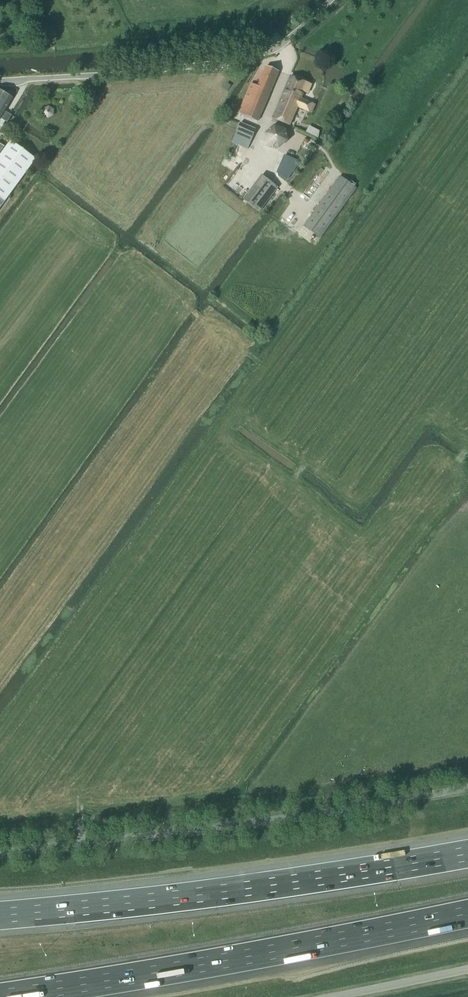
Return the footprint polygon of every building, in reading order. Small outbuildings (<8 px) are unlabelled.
[(257,122),(278,72),(266,67),(257,87),(251,84),(238,114),(257,122)] [(307,94),(311,86),(290,77),(272,119),(289,126),(298,106),(301,107),(300,109),(311,113),(314,105),(306,102),(305,103),(300,101),(303,93),(307,94)] [(12,99),(0,92),(0,119),(7,123),(11,116),(4,112),(12,99)] [(247,150),(255,130),(240,124),(232,143),(247,150)] [(318,139),(319,132),(309,126),(306,132),(318,139)] [(35,159),(11,141),(0,155),(0,207),(35,159)] [(258,212),(276,188),(261,176),(242,200),(258,212)] [(320,238),(355,189),(339,177),(303,227),(320,238)]
